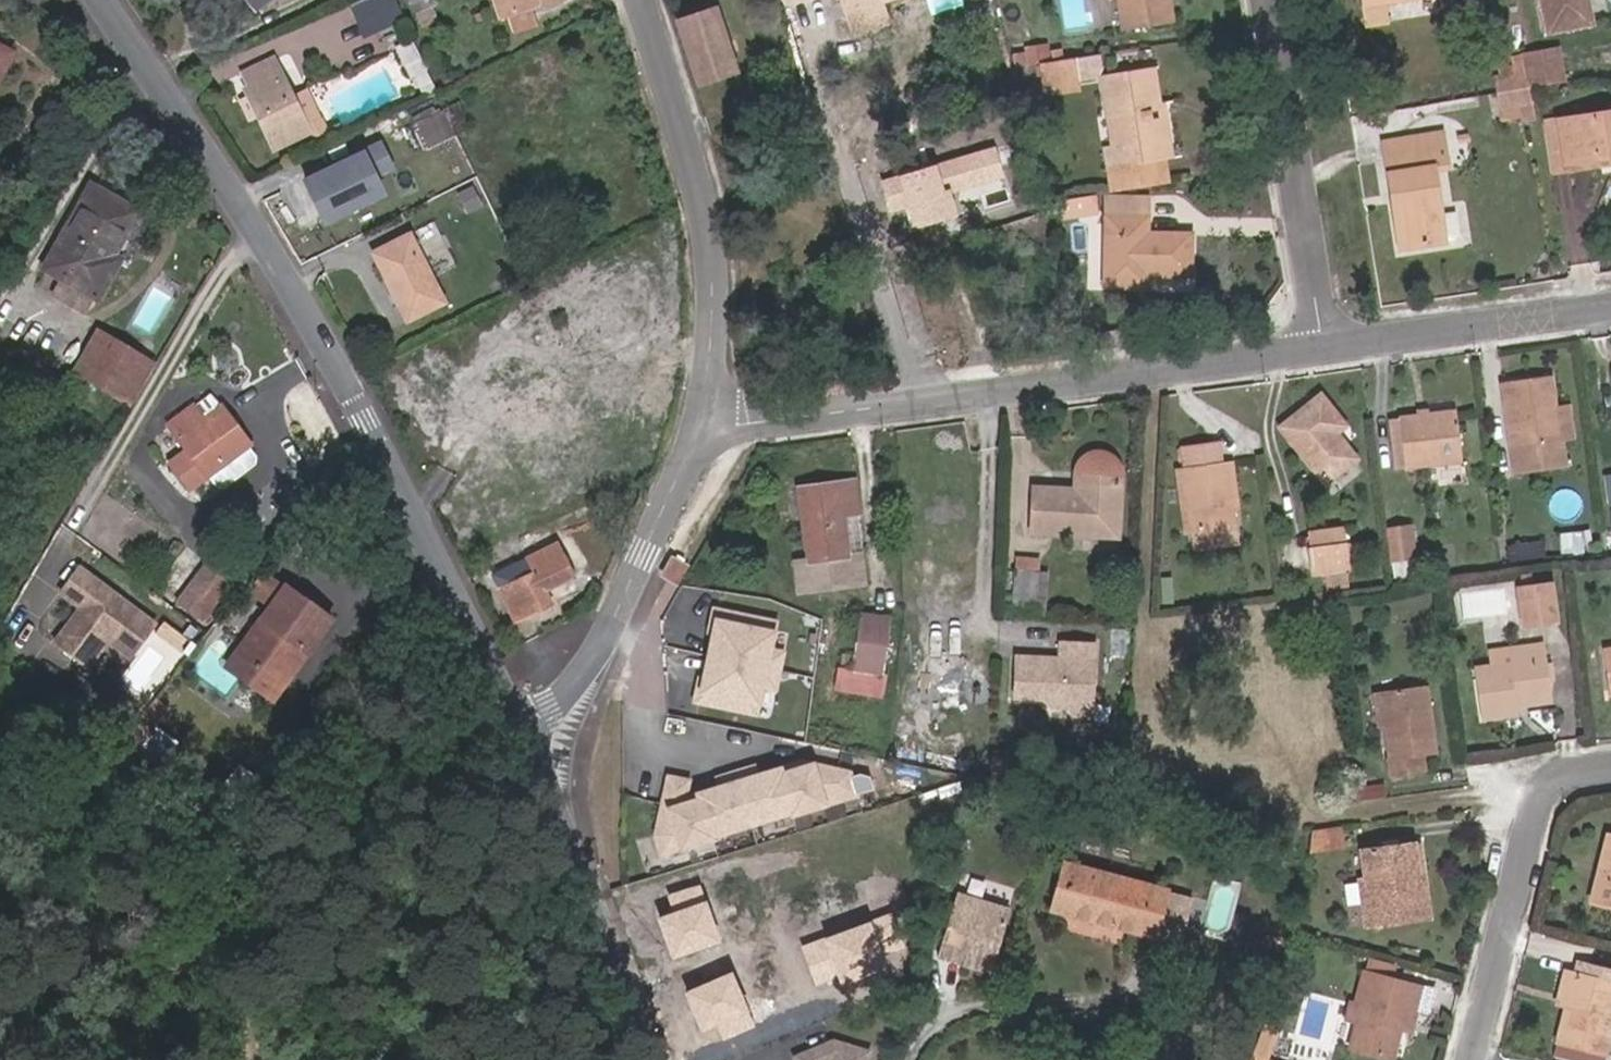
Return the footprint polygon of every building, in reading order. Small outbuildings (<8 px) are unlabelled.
[(354,10),(367,37),(406,18),(397,0),(375,0),(354,10)] [(508,15),(531,7),(553,0),(496,0),(502,16),(508,15)] [(851,37),(890,24),(883,4),(896,0),(838,0),(851,37)] [(1122,30),(1171,22),(1169,0),(1118,0),(1122,30)] [(1547,30),(1589,20),(1585,0),(1541,0),(1547,30)] [(1589,20),(1600,19),(1596,0),(1585,0),(1589,20)] [(1384,2),(1365,5),(1367,23),(1386,21),(1384,2)] [(537,25),(531,7),(508,15),(515,33),(537,25)] [(718,8),(683,18),(700,81),(735,69),(718,8)] [(9,53),(0,48),(0,70),(9,53)] [(1529,49),(1508,52),(1515,85),(1535,82),(1529,49)] [(1078,58),(1050,63),(1055,90),(1081,85),(1078,58)] [(246,91),(276,150),(309,134),(273,59),(243,74),(250,89),(246,91)] [(1103,77),(1118,163),(1172,152),(1157,69),(1103,77)] [(1515,85),(1522,117),(1541,113),(1535,82),(1515,85)] [(445,107),(419,123),(433,145),(458,129),(445,107)] [(1569,168),(1602,161),(1601,154),(1610,152),(1610,108),(1563,117),(1569,168)] [(1554,170),(1569,168),(1563,117),(1547,120),(1554,170)] [(1447,207),(1437,159),(1435,148),(1447,145),(1443,127),(1402,134),(1405,151),(1386,155),(1394,195),(1404,193),(1412,243),(1446,238),(1446,235),(1464,231),(1459,205),(1447,207)] [(1383,138),(1386,155),(1405,151),(1402,134),(1383,138)] [(1435,148),(1437,159),(1450,156),(1447,145),(1435,148)] [(381,146),(307,183),(328,224),(385,195),(376,177),(392,169),(381,146)] [(996,146),(879,178),(888,212),(903,207),(909,230),(955,217),(950,197),(1005,182),(996,146)] [(1112,191),(1176,179),(1172,152),(1118,163),(1108,165),(1112,191)] [(1602,161),(1610,160),(1610,152),(1601,154),(1602,161)] [(47,269),(66,279),(99,296),(119,257),(114,254),(135,213),(90,187),(47,269)] [(1403,245),(1412,243),(1404,193),(1394,195),(1403,245)] [(1107,214),(1150,214),(1150,197),(1108,198),(1107,214)] [(1150,214),(1107,214),(1104,283),(1139,284),(1139,274),(1152,275),(1193,274),(1193,234),(1150,233),(1150,214)] [(408,319),(442,301),(409,238),(375,255),(408,319)] [(1139,274),(1139,284),(1151,285),(1152,275),(1139,274)] [(90,313),(99,296),(66,279),(57,295),(90,313)] [(1103,345),(1124,343),(1123,329),(1101,331),(1103,345)] [(75,370),(133,405),(156,366),(98,332),(75,370)] [(495,371),(503,388),(495,392),(526,459),(567,440),(527,356),(495,371)] [(1503,381),(1515,456),(1558,450),(1547,376),(1503,381)] [(222,427),(230,421),(211,395),(190,411),(200,425),(213,415),(222,427)] [(1280,426),(1324,481),(1352,460),(1333,434),(1342,425),(1319,398),(1280,426)] [(1463,410),(1454,411),(1460,460),(1468,459),(1463,410)] [(172,463),(189,488),(208,474),(246,445),(248,444),(230,421),(222,427),(213,415),(200,425),(190,411),(171,424),(190,451),(172,463)] [(1403,466),(1460,460),(1454,411),(1396,418),(1403,466)] [(216,485),(223,486),(254,463),(255,456),(246,445),(208,474),(216,485)] [(1183,468),(1191,530),(1234,526),(1224,463),(1220,464),(1217,445),(1184,448),(1186,467),(1183,468)] [(1518,482),(1562,476),(1558,450),(1515,456),(1518,482)] [(1034,490),(1032,535),(1118,539),(1121,475),(1118,466),(1113,460),(1105,456),(1098,455),(1091,455),(1087,456),(1081,462),(1077,466),(1075,471),(1074,492),(1034,490)] [(797,488),(805,562),(845,557),(842,517),(856,516),(852,482),(797,488)] [(1314,523),(1313,572),(1355,572),(1356,524),(1314,523)] [(525,547),(530,558),(556,546),(551,535),(525,547)] [(556,546),(530,558),(495,576),(517,619),(551,603),(545,591),(572,577),(556,546)] [(1408,548),(1386,551),(1391,584),(1412,581),(1408,548)] [(1019,570),(1042,572),(1043,560),(1020,559),(1019,570)] [(663,578),(678,585),(686,566),(672,560),(663,578)] [(237,588),(211,568),(191,594),(217,613),(237,588)] [(157,627),(82,569),(62,594),(89,615),(85,620),(75,619),(56,643),(88,669),(109,643),(131,660),(157,627)] [(1042,572),(1019,570),(1014,621),(1038,621),(1042,572)] [(1169,606),(1171,580),(1159,580),(1158,606),(1169,606)] [(286,586),(243,653),(288,683),(331,618),(286,586)] [(1515,597),(1519,634),(1552,629),(1547,592),(1515,597)] [(777,620),(713,607),(694,704),(759,716),(777,620)] [(858,615),(848,690),(874,695),(886,619),(858,615)] [(1046,660),(1016,658),(1014,699),(1043,700),(1050,709),(1067,709),(1074,702),(1091,703),(1094,646),(1060,644),(1059,666),(1046,665),(1046,660)] [(277,700),(288,683),(243,653),(233,669),(277,700)] [(1514,706),(1550,701),(1543,653),(1506,657),(1508,674),(1475,678),(1481,723),(1516,719),(1515,716),(1514,706)] [(1608,701),(1610,701),(1610,654),(1602,655),(1608,701)] [(1425,694),(1384,699),(1388,733),(1382,734),(1388,781),(1423,776),(1421,757),(1434,755),(1425,694)] [(1388,733),(1384,699),(1373,701),(1377,735),(1382,734),(1388,733)] [(1515,716),(1551,710),(1550,701),(1514,706),(1515,716)] [(1074,702),(1067,709),(1074,717),(1091,717),(1091,703),(1074,702)] [(659,837),(665,856),(716,840),(715,837),(794,813),(794,815),(858,796),(851,774),(814,767),(799,772),(797,766),(758,779),(754,769),(719,781),(722,789),(699,797),(701,802),(684,807),(688,784),(670,781),(659,837)] [(228,822),(247,795),(226,779),(209,803),(228,822)] [(1330,857),(1329,837),(1313,839),(1313,858),(1330,857)] [(1297,860),(1313,858),(1313,839),(1300,840),(1298,853),(1297,860)] [(1601,883),(1610,885),(1610,844),(1601,883)] [(1360,886),(1366,935),(1429,926),(1417,852),(1361,861),(1365,885),(1360,886)] [(1066,865),(1053,911),(1158,939),(1170,892),(1066,865)] [(701,882),(667,895),(673,913),(657,918),(673,961),(723,942),(701,882)] [(1601,883),(1594,910),(1610,914),(1610,885),(1601,883)] [(940,954),(993,970),(1012,907),(959,891),(940,954)] [(900,910),(798,947),(811,983),(913,946),(900,910)] [(733,971),(684,991),(699,1029),(717,1022),(725,1041),(756,1028),(733,971)] [(1367,982),(1394,989),(1397,978),(1369,971),(1367,982)] [(1562,1021),(1573,979),(1561,976),(1550,1018),(1562,1021)] [(1573,979),(1562,1021),(1555,1045),(1602,1057),(1610,1022),(1610,989),(1573,979)] [(1394,989),(1367,982),(1361,981),(1356,1003),(1349,1008),(1346,1022),(1357,1025),(1350,1051),(1385,1059),(1389,1059),(1397,1031),(1399,1025),(1410,1027),(1415,1011),(1427,1014),(1430,999),(1394,989)] [(1408,1033),(1410,1027),(1399,1025),(1397,1031),(1408,1033)] [(868,1047),(834,1037),(797,1052),(800,1059),(824,1059),(827,1059),(864,1059),(868,1047)]
